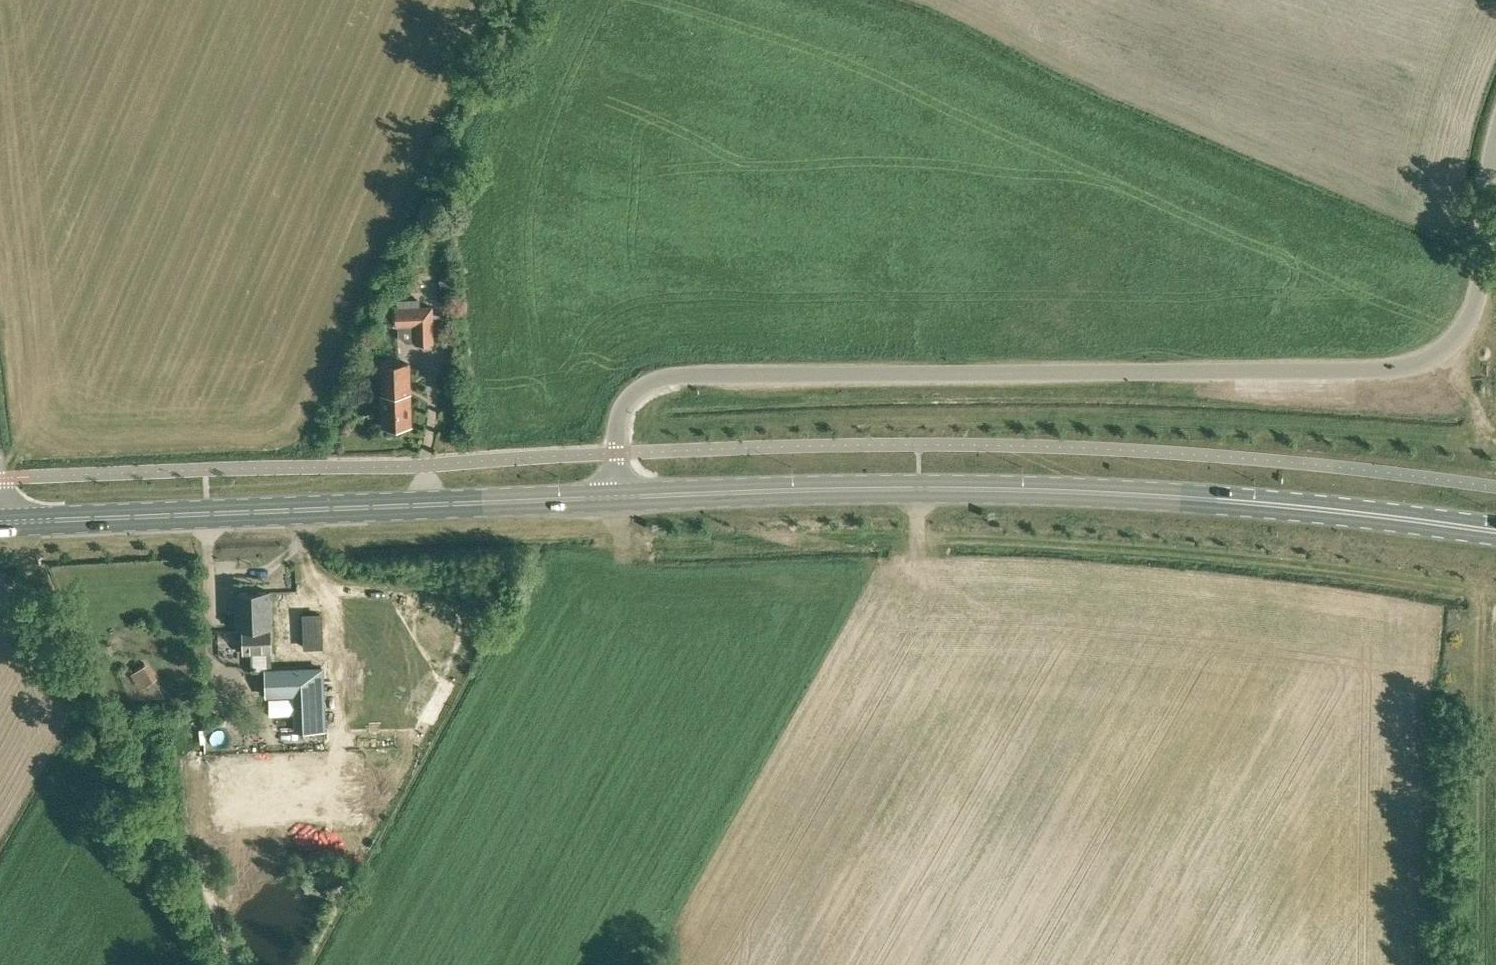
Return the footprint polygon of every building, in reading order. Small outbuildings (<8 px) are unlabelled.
[(434,344),(433,306),(395,307),(396,327),(414,326),(415,344),(434,344)] [(411,394),(410,363),(380,364),(382,426),(412,425),(411,394)] [(270,591),(235,592),(236,629),(242,629),(242,654),(252,654),(253,669),(253,671),(265,671),(266,697),(293,696),(295,732),(324,731),(322,668),(267,670),(267,669),(266,654),(272,653),(272,628),(270,591)] [(117,730),(165,730),(165,657),(117,657),(117,730)]
